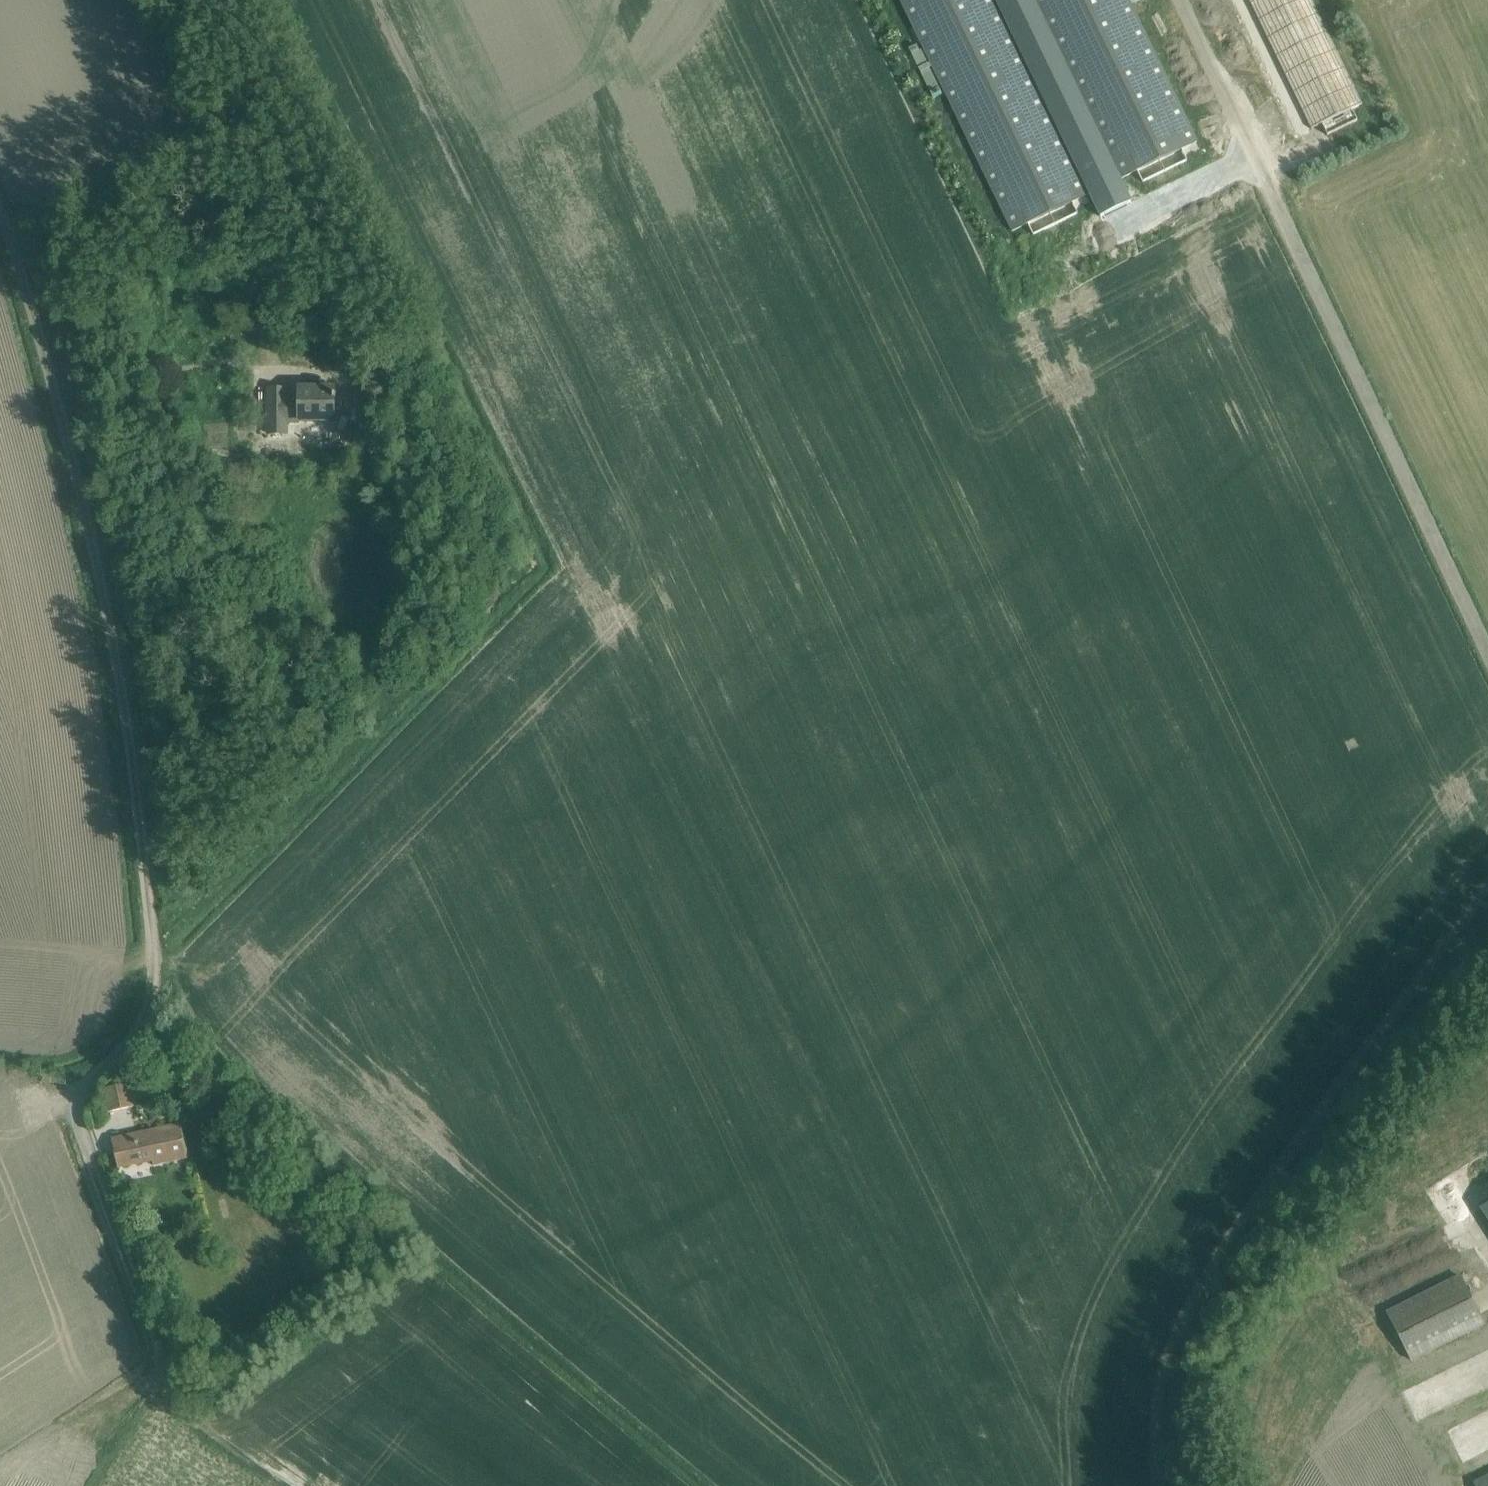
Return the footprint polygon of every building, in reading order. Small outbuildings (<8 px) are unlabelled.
[(1008,228),(1085,192),(993,0),(899,0),(1008,228)] [(1099,217),(1130,202),(1118,178),(1033,0),(995,0),(1099,217)] [(1118,178),(1194,142),(1126,0),(1033,0),(1118,178)] [(1362,104),(1311,0),(1248,0),(1310,129),(1321,124),(1326,135),(1357,121),(1351,109),(1362,104)] [(285,421),(310,421),(332,421),(332,386),(298,386),(298,398),(286,398),(286,388),(267,388),(267,433),(285,433),(285,421)] [(104,1089),(109,1113),(132,1108),(127,1084),(104,1089)] [(153,1165),(187,1157),(179,1124),(111,1139),(118,1168),(152,1160),(153,1165)] [(1480,1208),(1487,1221),(1487,1203),(1480,1208)] [(1421,1262),(1419,1247),(1406,1248),(1408,1264),(1421,1262)] [(1410,1361),(1483,1324),(1459,1276),(1386,1313),(1410,1361)] [(1472,1484),(1474,1485),(1487,1485),(1487,1476),(1472,1484)]
